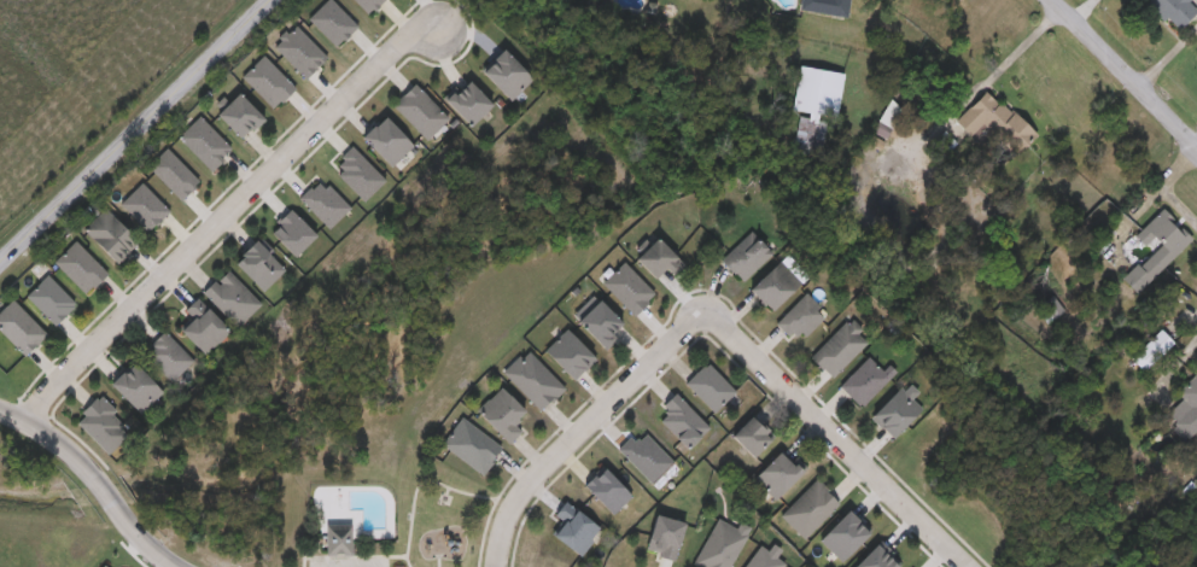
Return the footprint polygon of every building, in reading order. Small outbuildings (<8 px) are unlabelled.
[(796,7),(797,0),(846,0),(845,14),(796,7)] [(1161,21),(1141,0),(1186,0),(1185,1),(1195,10),(1175,28),(1166,17),(1161,21)] [(480,68),(502,46),(531,76),(509,98),(480,68)] [(837,70),(823,157),(789,151),(796,110),(788,109),(795,63),(837,70)] [(444,98),(466,76),(491,100),(468,123),(444,98)] [(391,103),(413,80),(449,115),(426,138),(391,103)] [(1032,134),(1009,156),(980,127),(969,136),(952,118),(985,86),(1032,134)] [(263,115),(241,136),(216,111),(238,89),(263,115)] [(390,164),(362,135),(384,113),(411,142),(390,164)] [(82,228),(104,206),(139,241),(117,263),(82,228)] [(1190,239),(1134,293),(1120,277),(1149,250),(1132,234),(1160,207),(1190,239)] [(742,280),(720,258),(748,229),(771,251),(742,280)] [(665,265),(654,276),(635,257),(655,235),(682,262),(672,273),(665,265)] [(284,269),(262,290),(233,259),(255,238),(284,269)] [(799,281),(770,310),(748,288),(777,258),(799,281)] [(203,291),(226,268),(259,302),(237,326),(203,291)] [(76,302),(54,323),(25,294),(47,273),(76,302)] [(775,321),(805,291),(825,312),(795,341),(775,321)] [(1045,323),(1033,305),(1050,294),(1061,312),(1045,323)] [(228,329),(204,353),(179,329),(192,315),(185,308),(195,297),(228,329)] [(24,355),(0,330),(0,310),(12,298),(47,332),(24,355)] [(612,331),(617,337),(605,349),(576,320),(597,298),(621,321),(612,331)] [(847,317),(869,339),(830,376),(810,355),(847,317)] [(573,379),(544,350),(565,328),(595,357),(573,379)] [(1128,357),(1157,328),(1170,341),(1141,370),(1128,357)] [(192,358),(170,380),(141,351),(163,329),(192,358)] [(541,409),(502,372),(526,347),(565,386),(541,409)] [(839,384),(869,353),(891,375),(860,405),(839,384)] [(162,390),(139,413),(109,382),(132,361),(162,390)] [(684,381),(706,361),(734,391),(713,411),(684,381)] [(1196,374),(1196,375),(1196,427),(1185,439),(1169,423),(1180,413),(1169,402),(1196,374)] [(891,437),(869,415),(905,380),(917,392),(911,397),(921,407),(891,437)] [(524,410),(513,421),(521,429),(508,443),(477,410),(501,386),(524,410)] [(660,405),(673,392),(708,426),(687,448),(658,420),(666,411),(660,405)] [(129,429),(106,452),(74,420),(97,396),(129,429)] [(772,436),(752,456),(730,434),(751,414),(772,436)] [(502,445),(483,473),(440,443),(460,415),(502,445)] [(672,461),(652,481),(619,449),(641,428),(672,461)] [(801,470),(775,497),(752,475),(779,449),(801,470)] [(840,502),(804,537),(779,513),(816,478),(840,502)] [(554,513),(564,499),(600,525),(579,554),(551,533),(562,519),(554,513)] [(841,559),(819,537),(846,509),(869,532),(841,559)] [(751,527),(728,566),(703,566),(691,560),(717,516),(735,526),(738,520),(751,527)] [(350,551),(326,551),(326,519),(350,519),(350,551)] [(420,553),(420,534),(432,534),(432,553),(420,553)] [(786,559),(779,566),(741,566),(761,540),(786,559)] [(898,563),(894,566),(853,566),(852,566),(874,542),(898,563)]
